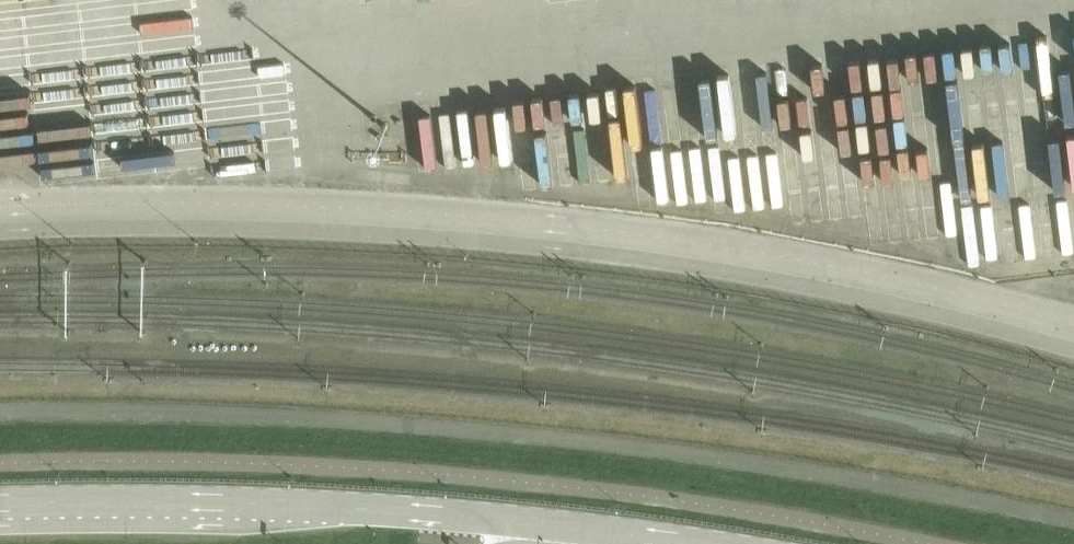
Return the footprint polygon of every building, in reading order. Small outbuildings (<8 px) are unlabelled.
[(96,71),(107,69),(104,49),(93,51),(96,71)]
